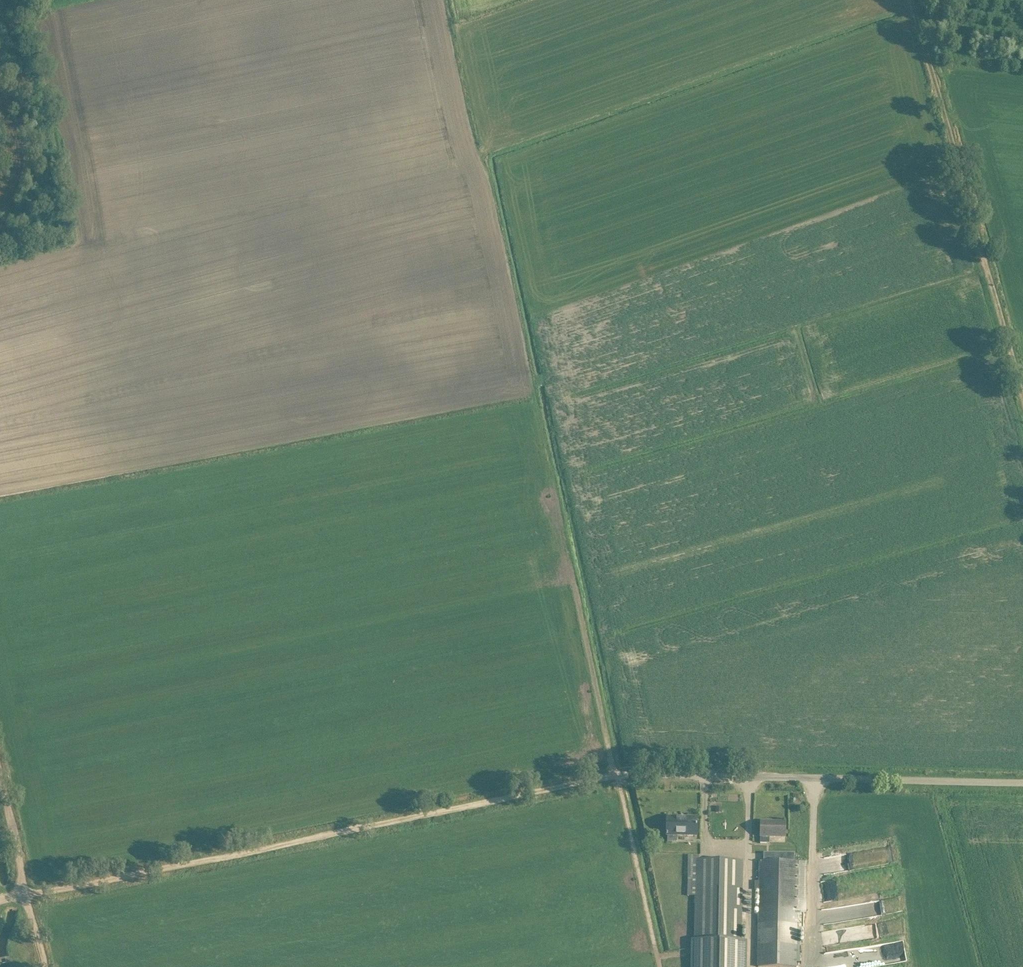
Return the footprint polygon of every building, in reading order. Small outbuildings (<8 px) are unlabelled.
[(667,827),(667,835),(667,842),(677,842),(677,835),(687,835),(697,835),(697,818),(667,817),(667,827)] [(770,836),(785,836),(786,821),(760,821),(760,843),(769,843),(770,836)] [(763,966),(796,966),(797,920),(806,920),(807,862),(795,862),(795,855),(762,855),(762,861),(760,861),(758,966),(763,966)] [(688,897),(696,897),(695,941),(690,941),(690,966),(746,966),(747,942),(741,941),(743,861),(702,860),(702,856),(689,856),(688,897)]
